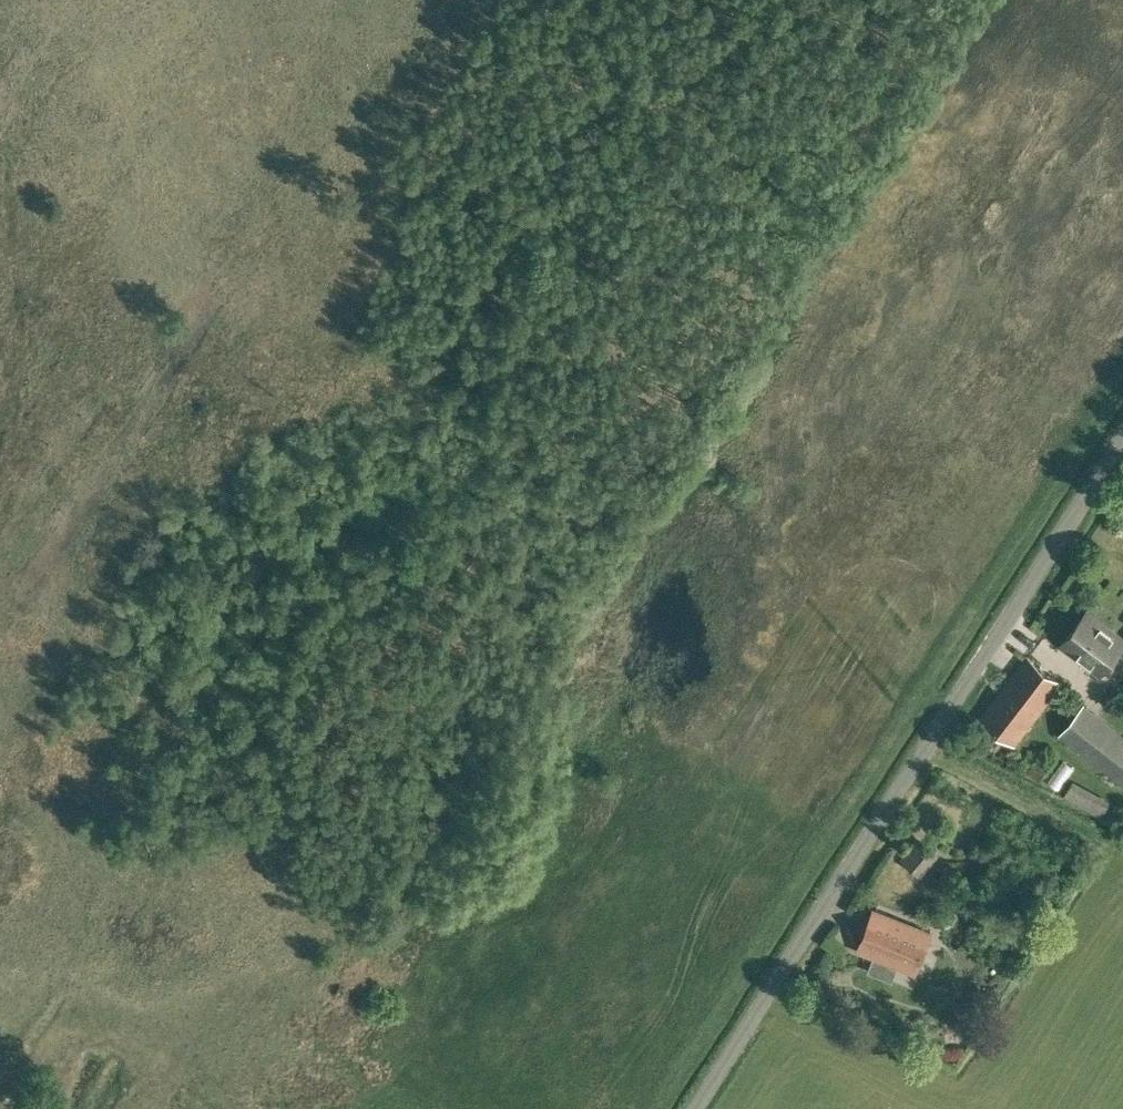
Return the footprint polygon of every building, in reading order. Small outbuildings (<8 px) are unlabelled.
[(1122,644),(1122,640),(1087,612),(1064,641),(1079,653),(1077,656),(1100,674),(1122,644)] [(1061,684),(1027,658),(980,719),(1014,745),(1061,684)] [(1083,705),(1058,736),(1122,788),(1122,736),(1083,705)] [(941,853),(920,836),(899,863),(920,879),(941,853)] [(950,886),(939,881),(935,890),(946,894),(950,886)] [(914,973),(930,932),(874,910),(857,951),(914,973)]
